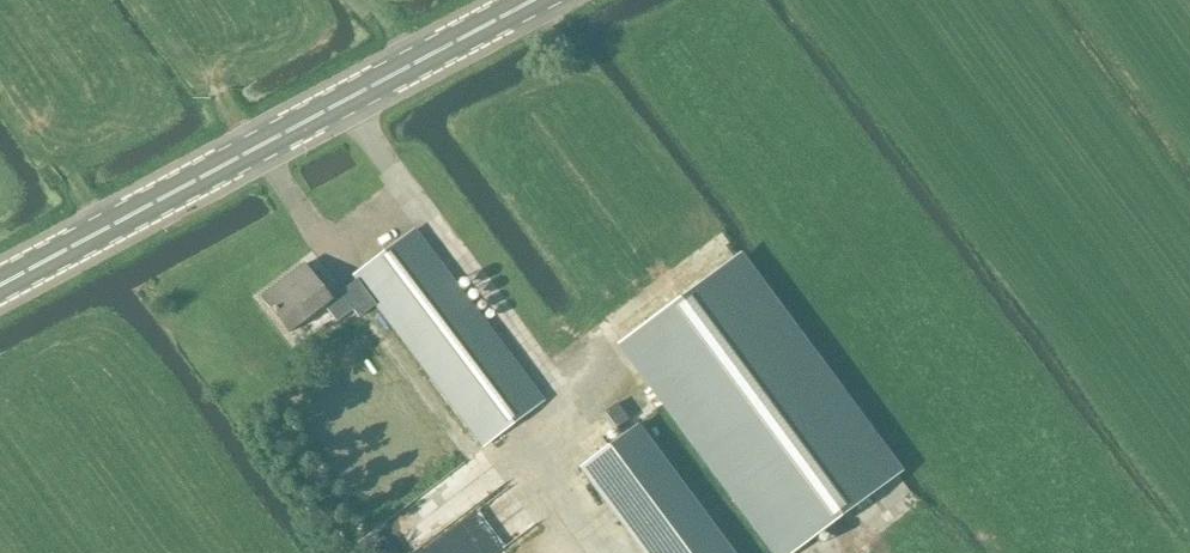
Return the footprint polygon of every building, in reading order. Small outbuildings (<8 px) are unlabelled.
[(415,230),(353,277),(356,281),(375,306),(482,447),(543,401),(415,230)] [(303,265),(261,298),(288,333),(322,308),(336,323),(353,312),(359,317),(375,306),(356,281),(328,303),(303,265)] [(757,285),(742,296),(722,269),(636,333),(656,359),(641,370),(777,552),(791,552),(898,474),(757,285)] [(616,428),(628,420),(616,405),(605,413),(616,428)] [(580,469),(643,552),(732,552),(637,426),(580,469)]
